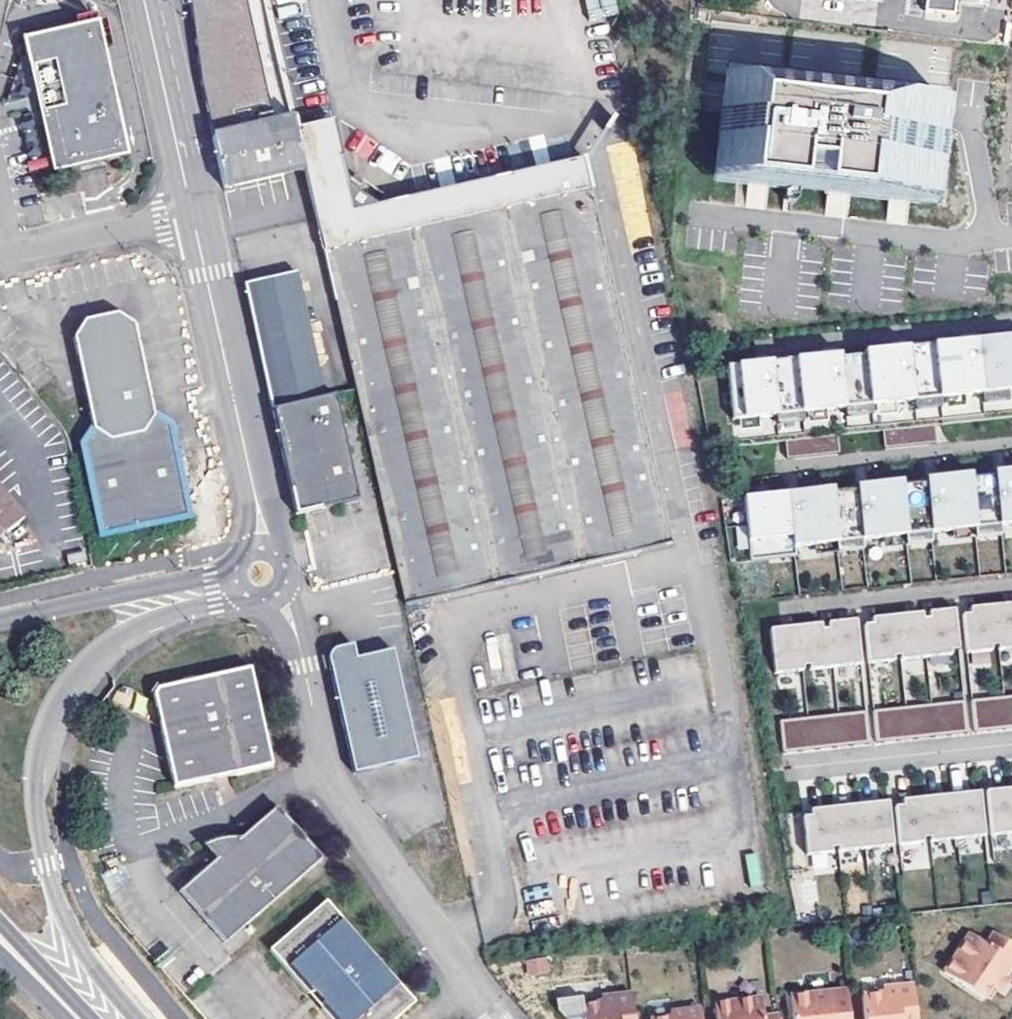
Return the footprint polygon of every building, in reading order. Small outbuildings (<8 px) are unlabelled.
[(585,23),(614,17),(611,0),(581,0),(585,23)] [(927,12),(956,16),(958,2),(958,0),(928,0),(927,12)] [(98,23),(96,23),(62,30),(23,39),(37,102),(52,173),(91,164),(127,156),(98,23)] [(938,209),(950,106),(720,79),(708,182),(938,209)] [(292,120),(212,137),(223,187),(302,170),(295,135),(292,120)] [(328,128),(295,135),(302,170),(353,390),(402,606),(670,544),(583,160),(348,213),(328,128)] [(244,283),(272,408),(323,397),(295,273),(264,279),(244,283)] [(136,358),(129,329),(114,317),(83,324),(74,343),(93,434),(80,447),(101,537),(187,519),(166,428),(149,416),(136,358)] [(726,367),(732,421),(1011,391),(1011,337),(726,367)] [(323,397),(272,408),(295,511),(303,509),(356,499),(333,395),(323,397)] [(934,426),(882,431),(883,449),(936,443),(934,426)] [(837,436),(785,441),(786,459),(839,453),(837,436)] [(743,498),(750,562),(795,558),(794,547),(836,543),(862,540),(904,536),(930,533),(974,528),(1000,525),(1011,524),(1011,470),(992,472),(992,476),(971,478),(970,474),(924,479),(924,483),(901,486),(901,482),(855,487),(856,490),(832,493),(832,489),(743,498)] [(23,519),(0,491),(0,538),(23,519)] [(1000,525),(974,528),(975,538),(1001,536),(1000,525)] [(930,533),(904,536),(905,546),(931,543),(930,533)] [(862,540),(836,543),(837,553),(863,550),(862,540)] [(8,546),(8,544),(6,542),(4,541),(2,541),(0,542),(0,550),(2,551),(4,551),(6,550),(8,548),(8,546)] [(966,652),(992,650),(991,646),(998,645),(999,649),(1011,648),(1011,604),(971,608),(972,614),(963,614),(966,652)] [(959,649),(955,609),(929,611),(930,617),(923,617),(922,612),(872,616),(873,622),(865,623),(868,662),(894,659),(893,655),(900,655),(901,659),(951,654),(951,650),(959,649)] [(771,626),(775,671),(803,668),(803,664),(810,663),(810,667),(861,662),(857,618),(828,621),(829,627),(822,627),(822,621),(771,626)] [(328,663),(353,772),(416,758),(391,650),(368,655),(348,659),(345,646),(336,649),(328,663)] [(155,690),(151,695),(172,789),(221,778),(270,767),(248,668),(155,690)] [(971,699),(974,732),(1011,728),(1011,695),(971,699)] [(967,733),(964,700),(873,709),(876,741),(967,733)] [(783,750),(869,742),(866,709),(780,718),(783,750)] [(986,791),(990,836),(1011,833),(1011,788),(986,791)] [(930,842),(984,836),(980,792),(902,799),(903,805),(894,806),(898,845),(923,842),(922,838),(929,838),(930,842)] [(837,851),(892,845),(888,801),(810,809),(811,814),(802,815),(806,854),(830,851),(830,847),(837,847),(837,851)] [(216,861),(181,893),(226,943),(322,857),(277,806),(239,839),(231,839),(222,840),(212,843),(204,847),(208,852),(216,861)] [(813,873),(833,870),(831,852),(811,854),(813,873)] [(762,883),(757,853),(746,855),(750,885),(762,883)] [(311,994),(317,992),(321,996),(327,1003),(325,1009),(334,1018),(399,1018),(418,1002),(328,900),(272,951),(311,994)] [(1011,974),(1011,945),(998,935),(990,946),(974,935),(947,973),(986,1001),(995,987),(999,982),(1003,977),(1008,980),(1011,974)] [(1008,980),(1003,977),(999,982),(995,987),(1003,993),(1010,982),(1008,980)] [(916,986),(886,989),(886,994),(865,996),(867,1018),(919,1018),(916,986)] [(311,994),(325,1009),(327,1003),(321,996),(317,992),(311,994)] [(631,992),(601,995),(602,1001),(580,1003),(582,1018),(634,1018),(631,992)] [(851,1015),(837,1017),(834,992),(792,997),(794,1018),(852,1018),(851,1015)] [(779,1016),(765,1018),(762,998),(716,1004),(718,1018),(779,1018),(779,1016)] [(700,1008),(670,1011),(671,1016),(650,1018),(701,1018),(700,1008)]
